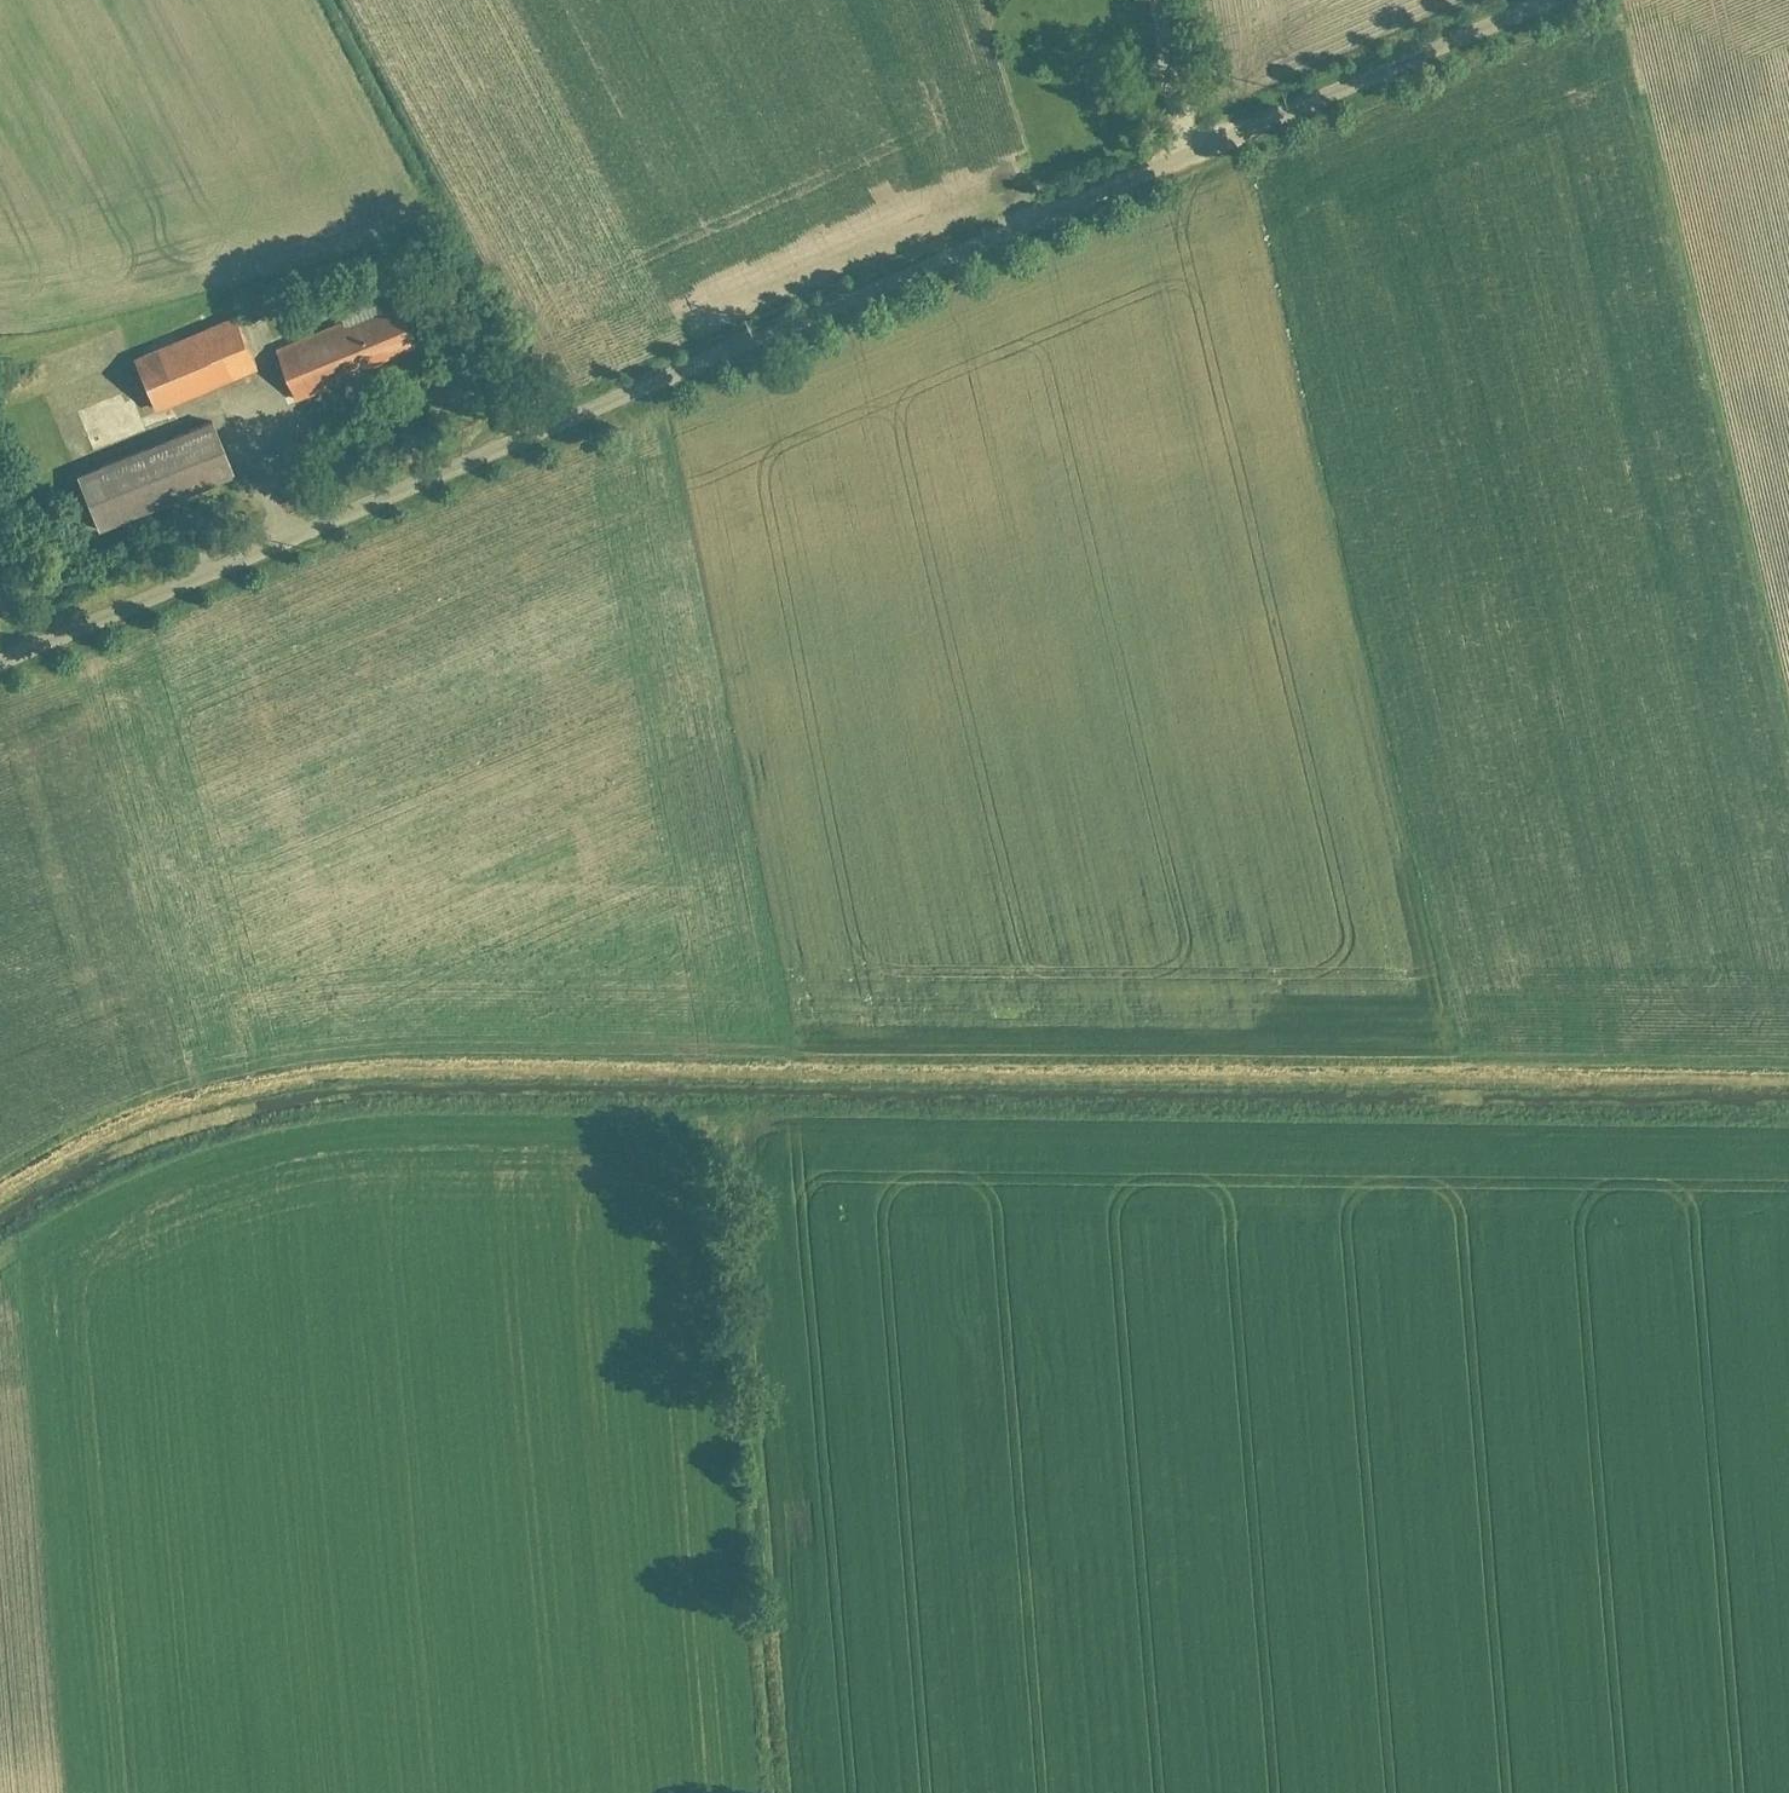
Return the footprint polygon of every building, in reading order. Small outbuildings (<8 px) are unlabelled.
[(337,314),(342,327),(271,355),(289,403),(413,355),(394,308),(378,315),(373,300),(337,314)] [(126,359),(147,409),(250,366),(229,316),(126,359)] [(70,478),(92,536),(225,484),(202,427),(70,478)]
